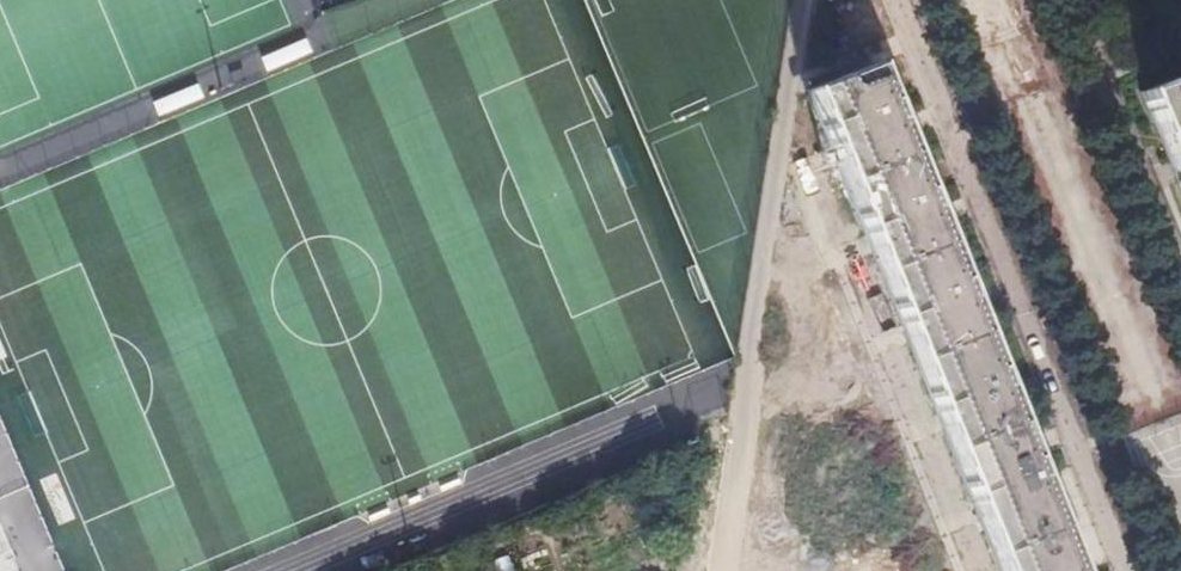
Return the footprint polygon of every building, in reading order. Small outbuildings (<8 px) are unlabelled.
[(895,44),(820,71),(1004,570),(1088,570),(895,44)] [(1149,87),(1180,188),(1180,77),(1149,87)]
